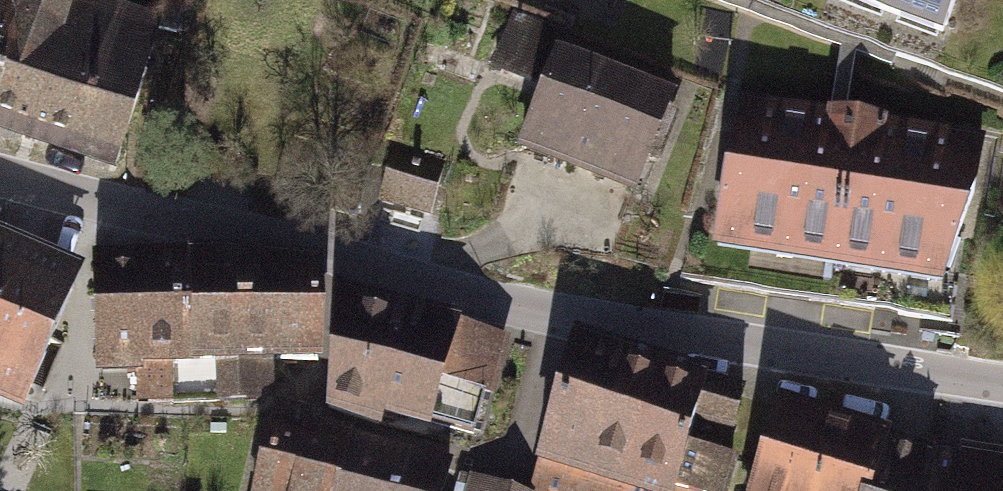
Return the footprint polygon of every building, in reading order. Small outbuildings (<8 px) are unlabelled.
[(115,0),(0,0),(0,104),(109,145),(158,16),(115,0)] [(829,10),(946,53),(966,0),(833,0),(829,10)] [(511,133),(643,188),(689,79),(556,24),(511,133)] [(986,159),(743,113),(714,263),(957,310),(986,159)] [(459,174),(397,153),(380,203),(442,224),(459,174)] [(18,403),(79,269),(0,234),(0,397),(18,403)] [(257,360),(318,360),(318,272),(230,261),(93,265),(99,360),(132,360),(132,398),(257,398),(257,360)] [(405,314),(334,305),(330,406),(357,416),(378,425),(384,409),(474,434),(500,341),(405,314)] [(530,490),(725,490),(735,461),(723,458),(742,396),(575,345),(530,490)] [(778,407),(752,490),(922,490),(931,461),(885,446),(886,441),(778,407)] [(448,468),(314,431),(317,418),(276,409),(256,490),(442,490),(448,468)] [(932,456),(931,461),(922,490),(1002,490),(1002,468),(932,456)]
